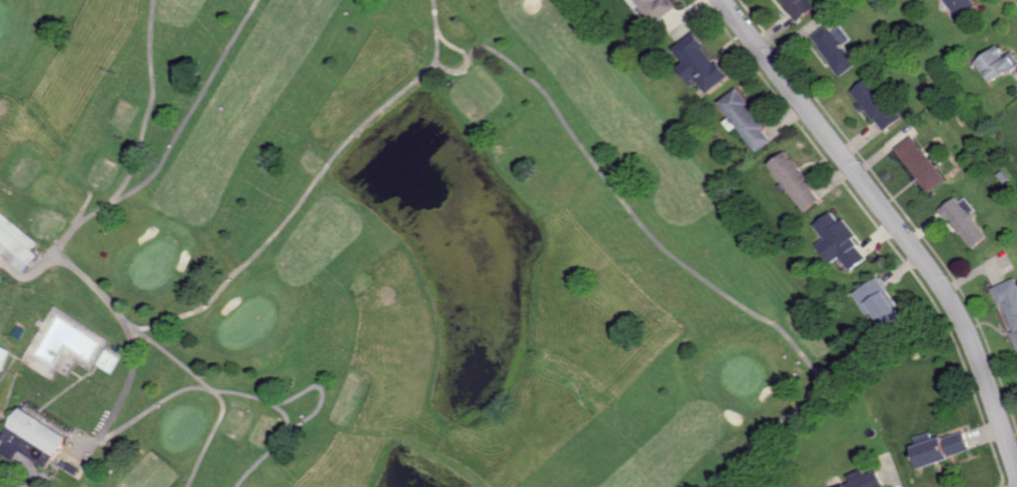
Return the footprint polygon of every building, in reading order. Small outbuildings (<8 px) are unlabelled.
[(654,25),(675,8),(668,0),(634,0),(654,25)] [(798,22),(816,7),(811,0),(781,0),(798,22)] [(961,19),(979,5),(974,0),(946,0),(961,19)] [(841,77),(859,64),(845,45),(852,40),(842,26),(833,32),(828,25),(812,37),(841,77)] [(727,77),(703,48),(705,46),(693,32),(672,49),(683,63),(676,68),(689,84),(696,79),(707,93),(727,77)] [(1005,57),(999,45),(975,58),(989,82),(1016,66),(1016,54),(1015,51),(1005,57)] [(883,132),(901,118),(870,76),(851,89),(883,132)] [(737,126),(756,151),(773,139),(736,88),(718,101),(730,117),(724,121),(731,130),(737,126)] [(946,179),(913,134),(896,147),(929,191),(946,179)] [(767,164),(805,211),(822,197),(784,150),(767,164)] [(942,206),(970,249),(987,238),(959,196),(942,206)] [(849,270),(866,257),(852,238),(856,234),(844,217),(839,221),(831,210),(813,224),(824,238),(816,244),(830,263),(839,256),(849,270)] [(21,271),(35,254),(30,250),(37,241),(0,212),(0,255),(21,271)] [(857,289),(881,324),(900,311),(877,276),(857,289)] [(992,287),(999,305),(1004,303),(1015,330),(1011,331),(1016,347),(1016,277),(992,287)] [(17,407),(0,435),(0,438),(5,441),(0,450),(0,453),(13,460),(19,450),(46,467),(65,436),(17,407)] [(909,445),(917,467),(969,450),(963,430),(932,440),(930,431),(914,437),(916,443),(909,445)] [(875,469),(863,474),(861,468),(845,474),(849,482),(836,486),(882,486),(875,469)]
